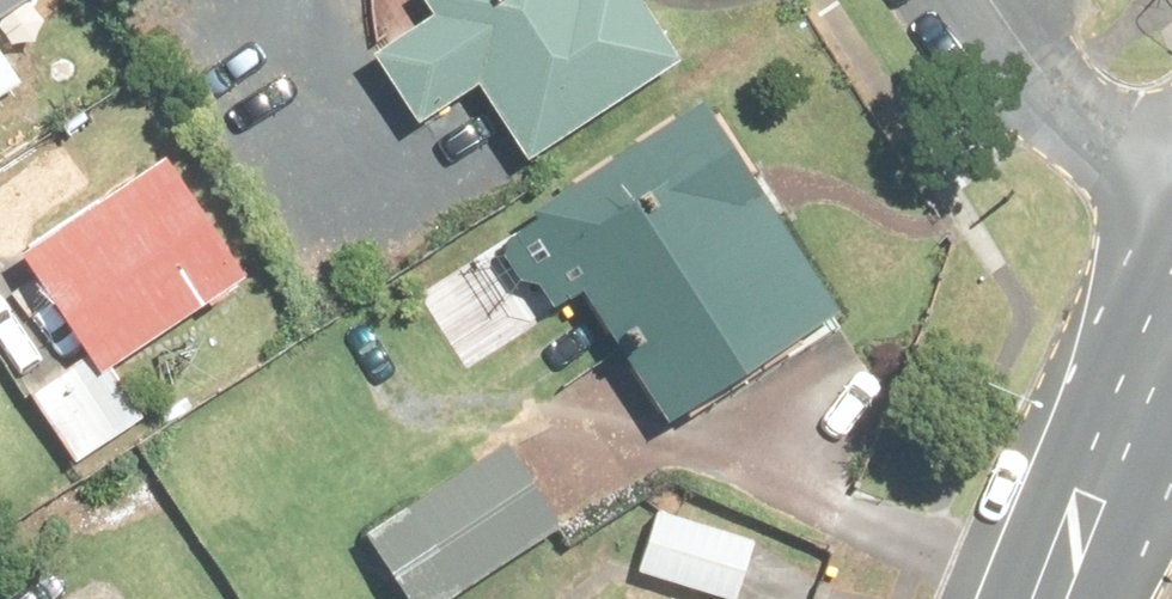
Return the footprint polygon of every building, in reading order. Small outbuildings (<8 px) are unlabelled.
[(500,29),(481,0),(332,0),(325,4),(363,61),(295,106),(346,183),(405,144),(453,216),(616,109),(544,0),(500,29)] [(44,136),(0,65),(0,163),(44,136)] [(789,399),(624,147),(432,271),(597,523),(789,399)] [(19,407),(0,420),(0,503),(5,511),(67,469),(39,428),(182,332),(91,199),(0,260),(0,380),(19,407)] [(440,491),(271,596),(274,598),(453,598),(492,575),(440,491)] [(576,546),(561,598),(690,598),(696,580),(576,546)]
